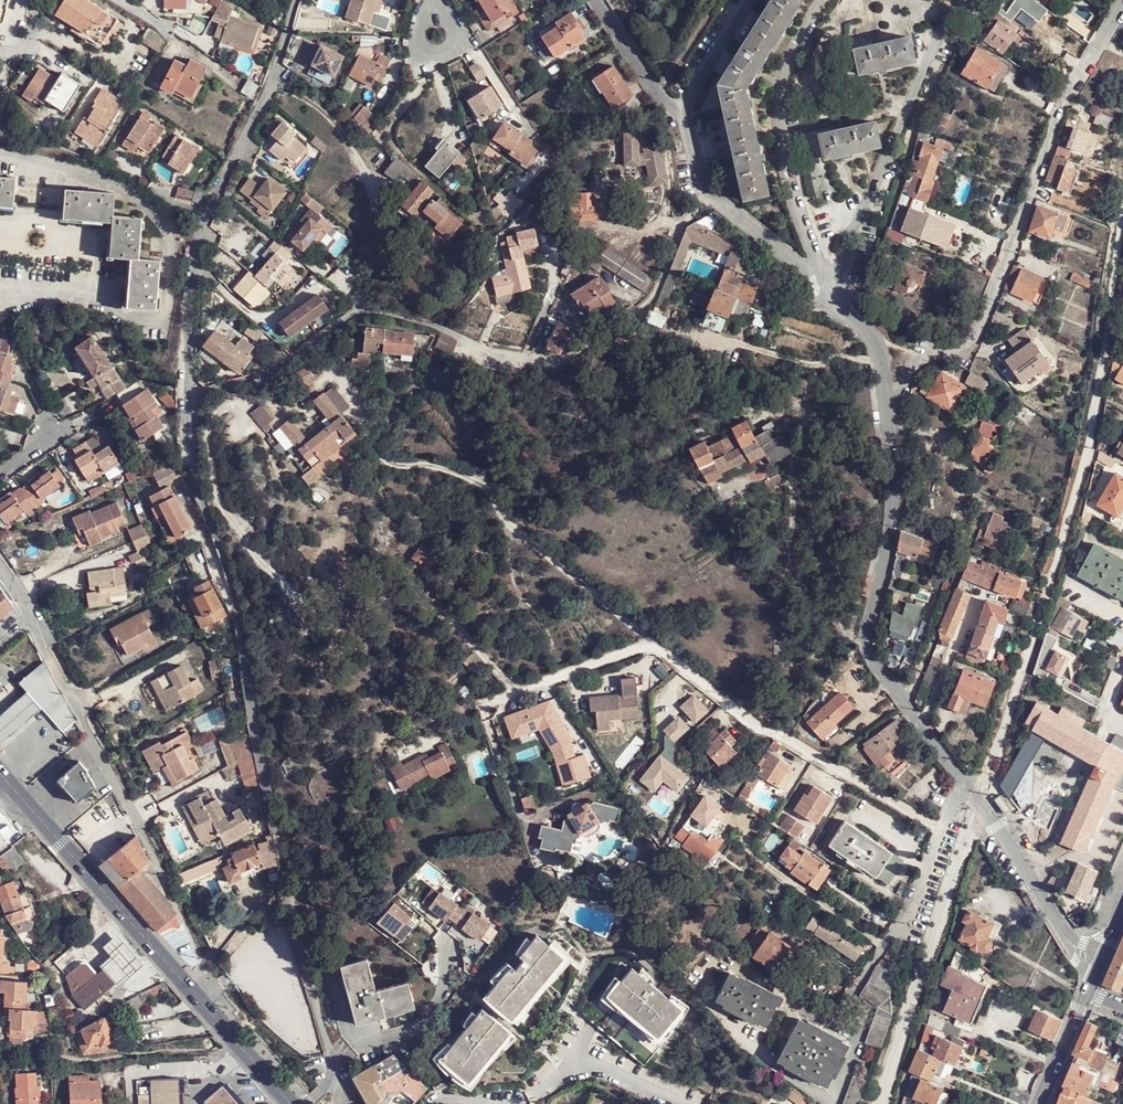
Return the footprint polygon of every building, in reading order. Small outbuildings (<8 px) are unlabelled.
[(74,26),(87,34),(103,10),(87,0),(64,0),(56,13),(74,26)] [(166,9),(177,9),(177,6),(189,7),(189,1),(199,1),(208,7),(213,0),(167,0),(166,9)] [(345,19),(367,26),(372,13),(377,14),(382,0),(351,0),(345,19)] [(479,1),(487,14),(480,18),(487,30),(517,13),(510,0),(479,0),(479,1)] [(800,0),(770,0),(717,84),(742,200),(766,195),(743,88),(800,0)] [(1010,6),(1015,9),(1022,0),(1014,0),(1010,6)] [(177,9),(166,9),(166,12),(188,13),(189,10),(203,16),(208,7),(199,1),(189,1),(189,7),(177,6),(177,9)] [(233,8),(220,3),(212,20),(220,22),(219,27),(221,27),(219,37),(224,38),(237,43),(254,48),(260,26),(231,16),(233,8)] [(995,11),(1005,18),(1008,15),(1005,13),(998,7),(995,11)] [(87,34),(90,36),(102,44),(118,20),(103,10),(87,34)] [(555,58),(590,36),(575,11),(556,23),(558,28),(542,38),(555,58)] [(1013,33),(1018,27),(1005,18),(995,11),(991,18),(995,22),(996,21),(1013,33)] [(1015,34),(1013,33),(996,21),(995,22),(992,27),(986,35),(982,40),(1000,53),(1015,34)] [(986,35),(992,27),(989,25),(983,33),(986,35)] [(87,34),(74,26),(71,31),(87,41),(90,36),(87,34)] [(149,32),(166,43),(158,34),(150,30),(149,32)] [(161,52),(166,43),(149,32),(143,41),(161,52)] [(1030,43),(1033,39),(1026,33),(1023,37),(1030,43)] [(914,62),(907,37),(852,49),(858,74),(914,62)] [(237,43),(224,38),(222,46),(234,51),(237,43)] [(321,72),(323,68),(322,68),(331,51),(321,46),(311,67),(321,72)] [(986,89),(1000,63),(975,50),(962,76),(986,89)] [(322,68),(323,68),(334,74),(342,57),(331,51),(322,68)] [(380,83),(391,60),(380,56),(376,63),(360,55),(349,76),(371,88),(374,80),(380,83)] [(285,57),(282,64),(293,71),(296,73),(296,72),(298,66),(285,57)] [(188,67),(176,60),(162,88),(172,93),(175,87),(192,95),(207,68),(192,60),(188,67)] [(993,93),(1007,68),(1001,64),(1000,63),(986,89),(993,93)] [(476,65),(469,69),(478,82),(487,76),(482,69),(476,65)] [(606,88),(602,90),(613,109),(632,97),(612,66),(598,75),(606,88)] [(957,85),(962,76),(952,70),(947,79),(957,85)] [(82,86),(76,82),(75,85),(71,82),(72,80),(63,75),(59,82),(50,77),(49,79),(44,76),(45,75),(40,72),(24,100),(33,105),(35,102),(45,108),(47,103),(50,99),(59,105),(57,109),(66,113),(82,86)] [(601,91),(602,90),(606,88),(598,75),(593,79),(601,91)] [(490,88),(468,101),(481,121),(503,108),(490,88)] [(86,136),(102,145),(110,132),(108,131),(124,104),(101,90),(93,104),(95,105),(92,109),(95,111),(92,116),(89,121),(85,119),(76,134),(84,139),(86,136)] [(47,103),(57,109),(59,105),(50,99),(47,103)] [(43,111),(45,108),(35,102),(33,105),(43,111)] [(8,111),(0,108),(0,123),(4,124),(8,111)] [(363,127),(372,116),(364,108),(355,119),(363,127)] [(140,142),(153,151),(166,131),(152,123),(155,119),(144,112),(122,145),(133,153),(138,146),(140,142)] [(1108,130),(1113,119),(1099,112),(1094,124),(1108,130)] [(945,129),(950,119),(942,115),(938,126),(945,129)] [(499,130),(503,124),(496,118),(492,125),(499,130)] [(296,163),(306,150),(294,140),(297,136),(277,119),(266,134),(277,143),(269,153),(281,163),(287,156),(296,163)] [(878,146),(873,122),(817,135),(823,159),(878,146)] [(476,124),(465,127),(469,138),(472,138),(479,134),(476,124)] [(499,130),(493,140),(506,148),(504,151),(528,168),(533,161),(530,158),(535,151),(527,146),(531,141),(503,124),(499,130)] [(40,141),(44,134),(36,129),(32,136),(40,141)] [(640,131),(625,131),(625,164),(641,163),(640,131)] [(101,149),(102,145),(86,136),(84,139),(101,149)] [(183,176),(198,151),(176,137),(162,158),(170,163),(168,166),(183,176)] [(151,154),(153,151),(140,142),(138,146),(151,154)] [(952,146),(944,142),(941,148),(950,152),(952,146)] [(921,158),(936,164),(941,150),(923,143),(918,157),(921,158)] [(463,159),(469,152),(462,146),(457,153),(446,144),(425,170),(440,181),(459,156),(463,159)] [(644,148),(650,183),(667,180),(661,145),(644,148)] [(1059,145),(1055,155),(1067,159),(1071,149),(1059,145)] [(1051,189),(1053,189),(1066,194),(1070,183),(1061,179),(1065,168),(1068,160),(1067,159),(1055,155),(1046,182),(1053,184),(1051,189)] [(913,197),(925,203),(933,183),(930,182),(936,164),(921,158),(918,164),(914,176),(908,195),(913,197)] [(404,167),(396,160),(384,174),(383,174),(392,181),(404,167)] [(914,176),(918,164),(910,160),(907,173),(908,173),(914,176)] [(1074,171),(1065,168),(1061,179),(1070,183),(1074,171)] [(416,177),(406,169),(399,176),(409,185),(416,177)] [(13,206),(15,177),(0,176),(0,205),(13,206)] [(251,200),(267,215),(284,194),(267,180),(256,193),(252,190),(255,186),(248,180),(239,191),(251,200)] [(1046,182),(1039,200),(1048,204),(1053,189),(1051,189),(1053,184),(1046,182)] [(433,193),(423,183),(420,187),(402,207),(412,217),(420,208),(433,193)] [(178,196),(192,202),(196,191),(182,185),(178,196)] [(112,220),(113,214),(115,192),(66,189),(64,216),(112,220)] [(505,213),(517,199),(509,192),(497,205),(505,213)] [(456,232),(465,221),(433,193),(420,208),(422,210),(438,224),(442,227),(438,232),(448,241),(456,232)] [(593,207),(593,193),(568,194),(568,221),(582,221),(582,220),(591,220),(594,219),(596,218),(597,217),(598,216),(598,214),(599,212),(598,210),(598,209),(597,208),(593,207)] [(909,208),(910,209),(922,213),(925,203),(913,197),(909,208)] [(264,219),(267,215),(251,200),(247,204),(264,219)] [(397,212),(408,222),(412,217),(402,207),(397,212)] [(412,217),(408,222),(410,223),(422,210),(420,208),(412,217)] [(542,208),(535,213),(544,225),(548,230),(555,224),(542,208)] [(1052,229),(1057,215),(1037,208),(1028,232),(1032,233),(1049,239),(1052,229)] [(305,225),(292,240),(304,250),(313,239),(321,229),(327,234),(332,227),(311,209),(300,221),(305,225)] [(532,209),(525,215),(538,231),(544,225),(535,213),(532,209)] [(910,209),(900,232),(906,234),(920,239),(929,216),(922,213),(910,209)] [(142,217),(113,214),(112,220),(110,256),(132,258),(139,258),(142,217)] [(1066,217),(1057,215),(1052,229),(1061,233),(1066,217)] [(947,223),(929,216),(920,239),(946,249),(951,236),(943,233),(947,223)] [(954,226),(947,223),(943,233),(951,236),(954,226)] [(707,236),(687,227),(683,237),(690,240),(728,255),(723,268),(727,270),(741,275),(748,258),(739,254),(735,252),(738,247),(736,245),(729,241),(717,233),(715,232),(713,232),(712,232),(710,232),(709,233),(708,234),(707,236)] [(327,234),(321,229),(313,239),(318,244),(327,234)] [(520,250),(536,245),(531,229),(513,234),(516,245),(500,250),(501,254),(519,249),(520,250)] [(458,234),(456,232),(448,241),(451,243),(458,234)] [(683,237),(668,273),(673,276),(676,277),(690,240),(683,237)] [(280,243),(275,239),(268,247),(274,252),(266,263),(261,268),(254,276),(249,271),(234,290),(254,307),(270,289),(264,283),(270,276),(283,286),(296,270),(285,260),(292,253),(280,243)] [(522,257),(520,252),(520,250),(519,249),(501,254),(503,262),(522,257)] [(597,261),(600,263),(643,292),(651,280),(605,249),(597,261)] [(251,260),(261,268),(266,263),(255,254),(251,260)] [(597,261),(587,255),(581,264),(594,273),(600,263),(597,261)] [(522,257),(503,262),(505,270),(506,275),(507,277),(509,285),(527,280),(522,257)] [(162,260),(139,258),(132,258),(128,307),(158,309),(162,260)] [(904,264),(899,276),(894,290),(904,295),(907,286),(910,287),(911,287),(913,283),(919,285),(924,273),(904,264)] [(470,277),(473,268),(467,266),(464,274),(470,277)] [(1006,283),(1004,289),(1010,292),(1020,269),(1014,266),(1006,283)] [(1040,277),(1020,269),(1010,292),(1031,300),(1040,277)] [(668,273),(657,299),(654,308),(659,310),(673,276),(668,273)] [(894,290),(899,276),(891,273),(885,286),(894,290)] [(1072,273),(1072,274),(1069,280),(1086,288),(1087,285),(1089,282),(1089,281),(1072,273)] [(733,299),(742,303),(749,306),(757,287),(725,274),(724,276),(718,293),(733,299)] [(496,287),(509,285),(507,277),(492,281),(493,288),(496,287)] [(604,311),(615,304),(599,279),(572,296),(587,319),(603,309),(604,311)] [(529,288),(527,280),(509,285),(510,292),(529,288)] [(212,292),(204,285),(202,308),(211,309),(212,292)] [(498,296),(510,292),(509,285),(496,287),(498,296)] [(698,285),(694,293),(707,299),(711,291),(698,285)] [(733,299),(718,293),(715,292),(711,301),(693,294),(690,302),(704,308),(708,310),(706,315),(701,326),(713,332),(721,313),(726,315),(733,299)] [(278,322),(290,339),(329,312),(317,295),(278,322)] [(210,314),(202,308),(200,335),(206,340),(213,329),(234,346),(241,335),(212,312),(210,314)] [(659,315),(652,313),(649,312),(645,322),(660,327),(664,317),(659,315)] [(576,325),(557,317),(545,343),(560,350),(565,337),(569,338),(576,325)] [(206,340),(203,345),(223,361),(224,361),(234,346),(213,329),(206,340)] [(1017,352),(1011,356),(1005,360),(1022,385),(1038,374),(1039,375),(1049,368),(1023,330),(1008,340),(1014,348),(1017,352)] [(382,352),(402,355),(411,356),(414,335),(394,333),(393,341),(383,340),(382,352)] [(92,334),(74,345),(96,378),(100,385),(109,399),(118,393),(119,395),(126,390),(92,334)] [(224,361),(223,361),(240,373),(251,358),(247,355),(254,346),(241,335),(234,346),(224,361)] [(428,349),(434,338),(414,335),(411,356),(402,355),(401,361),(417,363),(417,356),(422,356),(423,348),(428,349)] [(453,356),(459,344),(442,336),(436,348),(453,356)] [(2,344),(0,350),(10,353),(12,347),(2,344)] [(199,353),(215,366),(216,364),(223,361),(203,345),(199,353)] [(1008,352),(1011,356),(1017,352),(1014,348),(1008,352)] [(12,381),(18,364),(13,362),(16,355),(10,353),(0,350),(0,377),(12,381)] [(261,373),(277,363),(272,356),(257,367),(261,373)] [(1111,366),(1112,369),(1118,373),(1122,366),(1122,359),(1117,356),(1111,366)] [(295,386),(312,375),(306,366),(289,378),(295,386)] [(979,392),(986,381),(971,372),(970,372),(964,382),(979,392)] [(941,373),(934,383),(928,393),(925,396),(950,412),(964,389),(941,373)] [(12,381),(0,377),(0,408),(15,413),(20,397),(8,392),(12,381)] [(100,385),(96,378),(92,381),(96,388),(100,385)] [(928,393),(934,383),(928,378),(921,389),(928,393)] [(875,437),(872,381),(858,381),(860,437),(875,437)] [(682,405),(697,398),(690,384),(675,391),(682,405)] [(136,395),(131,387),(126,390),(119,395),(118,396),(139,429),(135,430),(142,441),(163,429),(156,418),(162,415),(147,390),(136,395)] [(325,395),(340,414),(349,406),(335,388),(325,395)] [(177,407),(177,398),(169,391),(162,400),(171,409),(177,407)] [(330,423),(341,415),(340,414),(325,395),(323,393),(313,401),(330,423)] [(260,429),(267,424),(274,419),(262,403),(248,413),(260,429)] [(355,433),(341,415),(330,423),(323,429),(314,436),(306,442),(297,450),(311,468),(355,433)] [(297,450),(306,442),(289,420),(279,428),(297,450)] [(712,461),(720,473),(748,461),(749,462),(763,454),(770,465),(790,453),(779,434),(772,438),(768,430),(774,426),(771,421),(761,427),(764,431),(754,436),(745,421),(731,428),(734,434),(706,447),(712,461)] [(986,459),(990,446),(992,441),(991,440),(994,429),(1000,430),(1002,424),(996,421),(995,426),(983,422),(973,455),(986,459)] [(271,429),(267,424),(260,429),(263,434),(271,429)] [(314,436),(323,429),(320,425),(311,432),(314,436)] [(95,435),(86,440),(100,463),(105,470),(120,460),(109,443),(103,448),(95,435)] [(100,463),(86,440),(73,448),(78,457),(75,459),(84,473),(100,463)] [(722,476),(720,473),(712,461),(706,447),(704,442),(688,449),(696,467),(707,483),(722,476)] [(996,448),(990,446),(986,459),(973,455),(972,459),(993,472),(996,448)] [(120,460),(105,470),(106,472),(109,476),(124,467),(120,460)] [(178,467),(175,462),(167,466),(173,479),(181,475),(182,474),(181,471),(178,467)] [(106,472),(105,470),(100,463),(84,473),(90,482),(106,472)] [(145,465),(136,468),(140,477),(149,473),(145,465)] [(167,466),(153,472),(159,486),(173,479),(167,466)] [(140,477),(136,468),(128,472),(131,481),(140,477)] [(318,477),(311,468),(300,477),(306,486),(318,477)] [(35,486),(53,473),(50,470),(31,482),(32,483),(35,486)] [(53,473),(35,486),(32,483),(23,490),(22,489),(13,495),(15,498),(0,509),(0,513),(5,521),(23,509),(26,512),(35,506),(36,507),(45,501),(42,497),(62,484),(53,473)] [(768,488),(782,479),(778,473),(764,482),(768,488)] [(1122,507),(1122,479),(1116,474),(1098,505),(1117,517),(1122,507)] [(114,485),(110,478),(103,483),(107,489),(114,485)] [(167,514),(162,516),(174,539),(192,529),(170,485),(151,494),(157,506),(161,503),(167,514)] [(13,495),(12,494),(0,502),(0,509),(15,498),(13,495)] [(159,518),(162,516),(167,514),(161,503),(157,506),(153,507),(159,518)] [(82,529),(84,535),(90,548),(102,544),(100,540),(118,532),(116,528),(125,524),(116,504),(90,515),(89,512),(71,519),(76,532),(82,529)] [(1004,534),(1008,523),(1001,520),(1002,517),(993,513),(986,532),(990,534),(992,529),(1004,534)] [(1080,552),(1088,526),(1082,525),(1075,551),(1080,552)] [(128,532),(132,543),(147,537),(142,526),(128,532)] [(998,550),(1004,534),(992,529),(990,534),(986,532),(984,535),(981,543),(998,550)] [(937,545),(900,531),(896,551),(909,556),(916,558),(917,554),(932,559),(937,545)] [(981,543),(984,535),(978,532),(975,540),(981,543)] [(147,537),(132,543),(137,554),(152,548),(147,537)] [(421,543),(412,556),(428,566),(436,553),(421,543)] [(1096,543),(1079,575),(1122,600),(1122,558),(1096,543)] [(909,556),(896,551),(894,557),(890,581),(899,585),(909,556)] [(859,577),(866,579),(871,561),(856,557),(851,575),(859,577)] [(979,566),(997,573),(1000,567),(982,560),(979,566)] [(995,581),(998,573),(997,573),(979,566),(967,561),(961,576),(992,589),(995,581)] [(123,569),(112,570),(113,573),(97,575),(97,571),(86,573),(87,587),(96,586),(96,592),(88,593),(85,593),(86,604),(98,602),(98,607),(110,605),(108,597),(108,592),(125,590),(123,569)] [(1004,572),(1003,575),(1020,581),(1021,579),(1004,572)] [(1003,575),(998,573),(995,581),(992,589),(1015,598),(1021,582),(1020,581),(1003,575)] [(868,596),(872,580),(866,579),(859,577),(855,593),(868,596)] [(219,601),(219,600),(208,581),(194,588),(198,595),(194,597),(205,618),(222,608),(219,601)] [(901,586),(899,585),(890,581),(889,581),(887,590),(898,594),(901,586)] [(14,607),(0,587),(0,619),(14,607)] [(969,594),(956,589),(938,632),(944,635),(951,638),(965,605),(969,594)] [(1060,596),(1051,625),(1053,626),(1064,608),(1068,611),(1072,604),(1060,596)] [(194,597),(189,600),(199,621),(205,618),(194,597)] [(198,633),(203,630),(199,621),(189,600),(182,603),(198,633)] [(1007,610),(985,601),(982,612),(981,615),(998,621),(997,623),(1002,625),(1007,610)] [(1022,604),(1015,601),(1010,611),(1018,614),(1022,604)] [(98,602),(86,604),(87,610),(98,609),(98,607),(98,602)] [(909,639),(921,608),(905,602),(900,614),(893,612),(885,630),(909,639)] [(1018,614),(1026,617),(1029,607),(1022,604),(1018,614)] [(203,630),(227,617),(222,608),(205,618),(199,621),(203,630)] [(1064,608),(1053,626),(1053,627),(1071,638),(1078,626),(1083,619),(1068,611),(1064,608)] [(142,651),(143,653),(155,647),(147,630),(156,626),(148,612),(110,632),(117,648),(121,646),(127,658),(136,654),(142,651)] [(998,621),(981,615),(975,630),(992,636),(997,623),(998,621)] [(1087,622),(1083,619),(1078,626),(1083,629),(1087,622)] [(1002,625),(997,623),(992,636),(997,638),(1002,625)] [(1122,646),(1122,634),(1113,628),(1106,641),(1122,650),(1122,646)] [(992,636),(975,630),(967,652),(983,659),(992,636)] [(1059,640),(1048,633),(1037,665),(1034,673),(1056,686),(1056,685),(1046,679),(1050,671),(1061,677),(1071,659),(1054,649),(1059,640)] [(948,646),(951,638),(944,635),(942,641),(940,645),(947,648),(948,646)] [(932,656),(922,680),(930,683),(940,659),(932,656)] [(954,656),(951,666),(956,668),(959,659),(954,656)] [(1105,667),(1113,672),(1117,660),(1111,656),(1105,667)] [(218,662),(207,664),(210,681),(221,679),(218,662)] [(52,676),(44,663),(19,683),(63,731),(76,721),(65,702),(52,676)] [(181,667),(157,679),(173,709),(203,693),(197,680),(190,684),(181,667)] [(984,707),(993,683),(961,670),(947,707),(968,715),(973,702),(984,707)] [(1067,681),(1061,677),(1050,671),(1046,679),(1056,685),(1063,689),(1067,681)] [(173,709),(157,679),(150,683),(167,713),(173,709)] [(0,715),(0,737),(3,741),(39,708),(25,693),(0,715)] [(692,693),(677,708),(693,724),(708,710),(692,693)] [(619,697),(607,698),(607,704),(603,704),(603,698),(588,699),(590,714),(595,713),(595,726),(608,725),(608,723),(637,721),(636,699),(619,701),(619,697)] [(501,716),(509,741),(542,731),(559,788),(591,779),(583,754),(572,758),(555,700),(501,716)] [(819,737),(843,716),(831,701),(806,723),(819,737)] [(1034,728),(1046,707),(1037,702),(1025,722),(1034,728)] [(1081,727),(1069,721),(1058,714),(1046,707),(1034,728),(1033,730),(1045,737),(1095,762),(1089,772),(1091,773),(1061,841),(1084,853),(1119,778),(1122,770),(1122,752),(1081,727)] [(1069,721),(1073,715),(1073,714),(1061,707),(1058,714),(1069,721)] [(1069,721),(1081,727),(1085,721),(1073,715),(1069,721)] [(688,779),(665,758),(690,729),(676,716),(661,732),(670,741),(636,779),(652,794),(662,783),(674,794),(688,779)] [(895,732),(902,728),(896,719),(863,744),(865,747),(864,748),(878,768),(882,765),(884,767),(893,759),(888,752),(902,742),(895,732)] [(608,725),(595,726),(596,734),(609,733),(608,725)] [(726,729),(720,734),(712,742),(709,739),(701,747),(720,768),(736,753),(731,747),(737,742),(726,729)] [(1045,737),(1033,730),(1002,785),(1011,798),(1011,799),(1045,737)] [(712,742),(720,734),(717,731),(709,739),(712,742)] [(159,742),(147,749),(158,771),(163,768),(168,766),(177,782),(199,770),(192,759),(191,759),(186,751),(194,747),(187,732),(161,746),(159,742)] [(223,753),(230,766),(246,757),(239,734),(231,738),(223,742),(225,748),(223,753)] [(96,759),(81,740),(68,750),(62,756),(69,764),(76,774),(96,759)] [(442,762),(450,759),(443,741),(435,744),(437,748),(442,762)] [(785,748),(773,741),(770,744),(768,748),(776,753),(779,749),(782,751),(785,748)] [(396,758),(403,777),(442,762),(437,748),(424,753),(418,755),(417,750),(408,753),(396,758)] [(158,771),(147,749),(143,751),(154,773),(158,771)] [(395,754),(396,758),(408,753),(407,749),(395,754)] [(758,764),(761,766),(769,753),(766,751),(762,757),(758,764)] [(784,773),(789,766),(769,753),(756,774),(782,791),(791,778),(784,773)] [(246,757),(230,766),(243,791),(254,789),(251,776),(246,757)] [(442,762),(403,777),(404,778),(422,771),(424,776),(444,769),(442,764),(442,762)] [(76,774),(69,764),(60,771),(68,781),(76,774)] [(168,766),(163,768),(173,785),(177,782),(168,766)] [(796,770),(789,766),(784,773),(791,778),(796,770)] [(708,793),(714,784),(702,777),(697,786),(708,793)] [(752,789),(745,784),(739,794),(745,798),(752,789)] [(821,804),(827,795),(813,786),(807,794),(803,801),(799,798),(792,809),(815,823),(824,807),(821,804)] [(205,794),(198,798),(202,807),(210,803),(207,798),(205,794)] [(213,794),(207,798),(210,803),(216,800),(213,794)] [(831,797),(827,795),(821,804),(824,807),(831,797)] [(1005,815),(1012,810),(1001,795),(994,800),(1005,815)] [(202,807),(198,798),(181,807),(186,817),(193,814),(207,842),(231,829),(216,800),(210,803),(202,807)] [(616,824),(618,813),(566,803),(560,831),(539,827),(537,839),(540,840),(538,848),(571,854),(575,831),(595,835),(598,820),(616,824)] [(686,820),(681,828),(680,828),(703,843),(711,833),(697,823),(700,819),(687,810),(682,818),(686,820)] [(193,814),(186,817),(201,845),(207,842),(193,814)] [(785,814),(778,827),(793,837),(801,824),(785,814)] [(874,877),(891,852),(844,820),(827,845),(846,858),(844,860),(854,867),(856,864),(874,877)] [(703,843),(680,828),(674,837),(683,843),(681,846),(705,863),(721,840),(715,836),(711,833),(703,843)] [(271,834),(266,836),(267,841),(258,844),(259,847),(255,849),(253,844),(231,854),(232,857),(228,859),(230,865),(224,867),(231,882),(263,867),(261,862),(264,861),(266,865),(279,862),(278,855),(273,833),(271,834)] [(149,861),(136,835),(99,865),(120,889),(149,861)] [(267,841),(266,836),(262,838),(179,875),(175,876),(182,891),(202,882),(200,877),(224,867),(230,865),(228,859),(232,857),(231,854),(253,844),(255,849),(259,847),(258,844),(267,841)] [(801,843),(793,837),(786,846),(795,852),(801,843)] [(830,870),(805,851),(801,857),(798,855),(795,852),(786,846),(777,859),(791,870),(790,872),(815,890),(830,870)] [(12,847),(1,855),(7,864),(14,872),(26,864),(12,847)] [(903,860),(891,852),(874,877),(886,885),(888,883),(889,884),(892,878),(894,874),(895,875),(897,871),(896,870),(899,867),(902,863),(902,862),(903,860)] [(149,861),(120,889),(155,931),(167,922),(172,929),(175,928),(177,932),(182,928),(165,894),(149,861)] [(1086,899),(1098,871),(1079,863),(1067,891),(1086,899)] [(4,916),(2,916),(17,934),(33,928),(34,913),(26,891),(18,894),(12,881),(2,885),(0,880),(0,898),(7,915),(4,916)] [(1028,907),(1034,904),(1028,893),(1023,895),(1021,897),(1028,907)] [(463,915),(437,899),(427,915),(446,927),(447,924),(455,928),(463,915)] [(397,900),(379,921),(396,936),(413,915),(397,900)] [(960,939),(961,940),(982,950),(994,923),(969,911),(964,921),(967,923),(962,935),(960,939)] [(470,920),(463,915),(455,928),(462,933),(480,945),(493,925),(474,913),(470,920)] [(283,926),(282,917),(270,919),(271,928),(283,926)] [(964,921),(955,917),(951,930),(962,935),(967,923),(964,921)] [(822,921),(814,933),(855,961),(863,949),(822,921)] [(155,931),(160,936),(172,929),(167,922),(155,931)] [(746,948),(753,954),(770,933),(763,927),(746,948)] [(948,942),(953,945),(954,942),(959,944),(961,940),(960,939),(962,935),(951,930),(948,942)] [(773,969),(789,948),(770,933),(753,954),(752,956),(771,971),(773,969)] [(510,966),(495,984),(483,997),(510,1018),(528,996),(543,979),(561,958),(549,947),(547,945),(536,935),(530,942),(524,948),(518,957),(523,961),(515,970),(510,966)] [(142,967),(116,936),(102,949),(127,979),(142,967)] [(524,937),(514,953),(518,957),(524,948),(530,942),(524,937)] [(1103,986),(1120,994),(1122,987),(1122,941),(1103,986)] [(554,942),(549,947),(561,958),(543,979),(546,983),(570,960),(554,942)] [(9,972),(9,964),(2,962),(3,948),(0,947),(0,972),(9,972)] [(794,952),(789,948),(773,969),(778,974),(794,952)] [(355,1023),(414,1006),(407,978),(372,988),(371,985),(373,985),(365,956),(338,964),(355,1023)] [(490,979),(495,984),(510,966),(506,962),(490,979)] [(72,997),(78,1004),(84,1010),(115,983),(103,969),(95,975),(86,964),(80,964),(65,977),(72,997)] [(10,973),(24,973),(23,965),(10,965),(10,973)] [(876,965),(868,981),(891,992),(890,980),(893,972),(876,965)] [(959,974),(961,974),(962,971),(950,966),(942,985),(953,990),(959,974)] [(635,974),(629,969),(619,982),(606,997),(629,1016),(644,1029),(657,1038),(666,1027),(669,1024),(678,1012),(667,1002),(647,985),(635,974)] [(640,969),(635,974),(647,985),(650,980),(640,969)] [(765,1025),(778,997),(729,973),(715,1000),(735,1010),(734,1013),(753,1023),(755,1021),(765,1025)] [(988,986),(961,974),(959,974),(953,990),(943,1011),(972,1024),(988,986)] [(606,997),(619,982),(613,977),(596,999),(626,1020),(629,1016),(606,997)] [(26,981),(6,979),(5,990),(4,1006),(10,1007),(26,1008),(27,992),(25,991),(26,981)] [(546,983),(543,979),(528,996),(532,1000),(546,983)] [(891,992),(868,981),(859,996),(872,1002),(879,1008),(865,1042),(882,1049),(892,1019),(891,997),(891,992)] [(532,1000),(528,996),(510,1018),(514,1023),(532,1000)] [(74,1007),(78,1004),(72,997),(68,1000),(74,1007)] [(678,1012),(669,1024),(674,1027),(689,1011),(670,998),(667,1002),(678,1012)] [(1032,1009),(1038,1012),(1039,1009),(1041,1006),(1035,1003),(1032,1009)] [(32,1008),(26,1008),(10,1007),(9,1020),(11,1020),(10,1037),(32,1038),(33,1030),(33,1020),(31,1020),(32,1008)] [(33,1020),(33,1030),(45,1030),(46,1009),(32,1008),(31,1020),(33,1020)] [(449,1044),(438,1056),(449,1067),(456,1071),(466,1081),(476,1070),(488,1056),(508,1033),(481,1009),(477,1015),(466,1026),(449,1044)] [(1054,1041),(1063,1020),(1039,1009),(1038,1012),(1030,1030),(1054,1041)] [(471,1010),(462,1024),(466,1026),(477,1015),(471,1010)] [(99,1044),(100,1044),(114,1038),(104,1017),(82,1028),(91,1047),(99,1044)] [(826,1086),(847,1045),(840,1040),(841,1039),(807,1021),(806,1023),(798,1020),(777,1061),(784,1065),(783,1066),(817,1084),(818,1083),(826,1086)] [(953,1036),(957,1038),(961,1028),(948,1023),(944,1032),(953,1036)] [(1088,1023),(1071,1059),(1075,1061),(1097,1070),(1102,1073),(1108,1061),(1109,1058),(1096,1052),(1095,1053),(1089,1050),(1099,1028),(1088,1023)] [(927,1025),(926,1025),(924,1031),(932,1034),(934,1028),(927,1025)] [(657,1038),(644,1029),(641,1032),(656,1048),(670,1031),(666,1027),(657,1038)] [(75,1031),(83,1053),(92,1048),(91,1047),(82,1028),(75,1031)] [(936,1050),(942,1038),(932,1034),(924,1031),(921,1043),(929,1046),(936,1050)] [(508,1033),(488,1056),(491,1059),(514,1038),(508,1033)] [(965,1041),(957,1038),(953,1036),(951,1042),(963,1047),(965,1041)] [(955,1065),(956,1063),(963,1047),(951,1042),(942,1038),(936,1050),(934,1056),(941,1059),(955,1065)] [(92,1048),(83,1053),(91,1053),(96,1053),(108,1051),(121,1049),(116,1041),(100,1045),(100,1044),(92,1048)] [(445,1041),(430,1055),(446,1072),(449,1067),(438,1056),(449,1044),(445,1041)] [(941,1059),(934,1056),(927,1052),(919,1049),(909,1071),(912,1073),(928,1079),(932,1080),(941,1059)] [(352,1078),(367,1102),(369,1102),(373,1103),(375,1103),(388,1088),(385,1086),(404,1066),(402,1065),(391,1054),(369,1068),(359,1074),(354,1077),(352,1078)] [(488,1056),(476,1070),(480,1072),(491,1059),(488,1056)] [(1068,1086),(1080,1092),(1087,1095),(1097,1070),(1075,1061),(1065,1085),(1068,1086)] [(1102,1073),(1103,1073),(1114,1078),(1118,1067),(1118,1066),(1108,1061),(1102,1073)] [(414,1076),(410,1072),(404,1066),(385,1086),(388,1088),(396,1096),(404,1087),(414,1076)] [(1114,1078),(1119,1080),(1122,1071),(1122,1070),(1118,1067),(1114,1078)] [(466,1081),(456,1071),(451,1077),(470,1087),(480,1072),(476,1070),(466,1081)] [(928,1079),(912,1073),(904,1096),(918,1102),(919,1099),(914,1097),(922,1079),(927,1081),(928,1079)] [(1114,1078),(1103,1073),(1100,1081),(1111,1087),(1114,1078)] [(70,1075),(70,1082),(85,1081),(85,1074),(70,1075)] [(871,1081),(854,1075),(844,1103),(863,1103),(871,1081)] [(427,1089),(423,1085),(414,1076),(404,1087),(418,1100),(427,1089)] [(37,1101),(39,1101),(38,1088),(34,1088),(33,1078),(13,1079),(14,1091),(12,1091),(13,1103),(37,1103),(37,1101)] [(152,1081),(153,1103),(180,1103),(179,1079),(152,1080),(152,1081)] [(445,1079),(430,1082),(432,1092),(447,1090),(445,1079)] [(927,1081),(922,1079),(914,1097),(919,1099),(930,1103),(938,1103),(944,1089),(927,1081)] [(70,1082),(72,1103),(102,1103),(101,1081),(85,1081),(70,1082)] [(794,1088),(787,1083),(780,1092),(787,1098),(788,1096),(794,1088)] [(1088,1101),(1089,1098),(1079,1094),(1080,1092),(1068,1086),(1066,1089),(1060,1103),(1087,1103),(1088,1101)] [(207,1103),(239,1103),(223,1087),(205,1102),(207,1103)] [(396,1096),(388,1088),(375,1103),(389,1103),(396,1096)] [(794,1088),(788,1096),(799,1103),(801,1103),(805,1098),(803,1094),(794,1088)] [(1030,1096),(1012,1088),(1008,1098),(1022,1103),(1027,1103),(1030,1096)]
